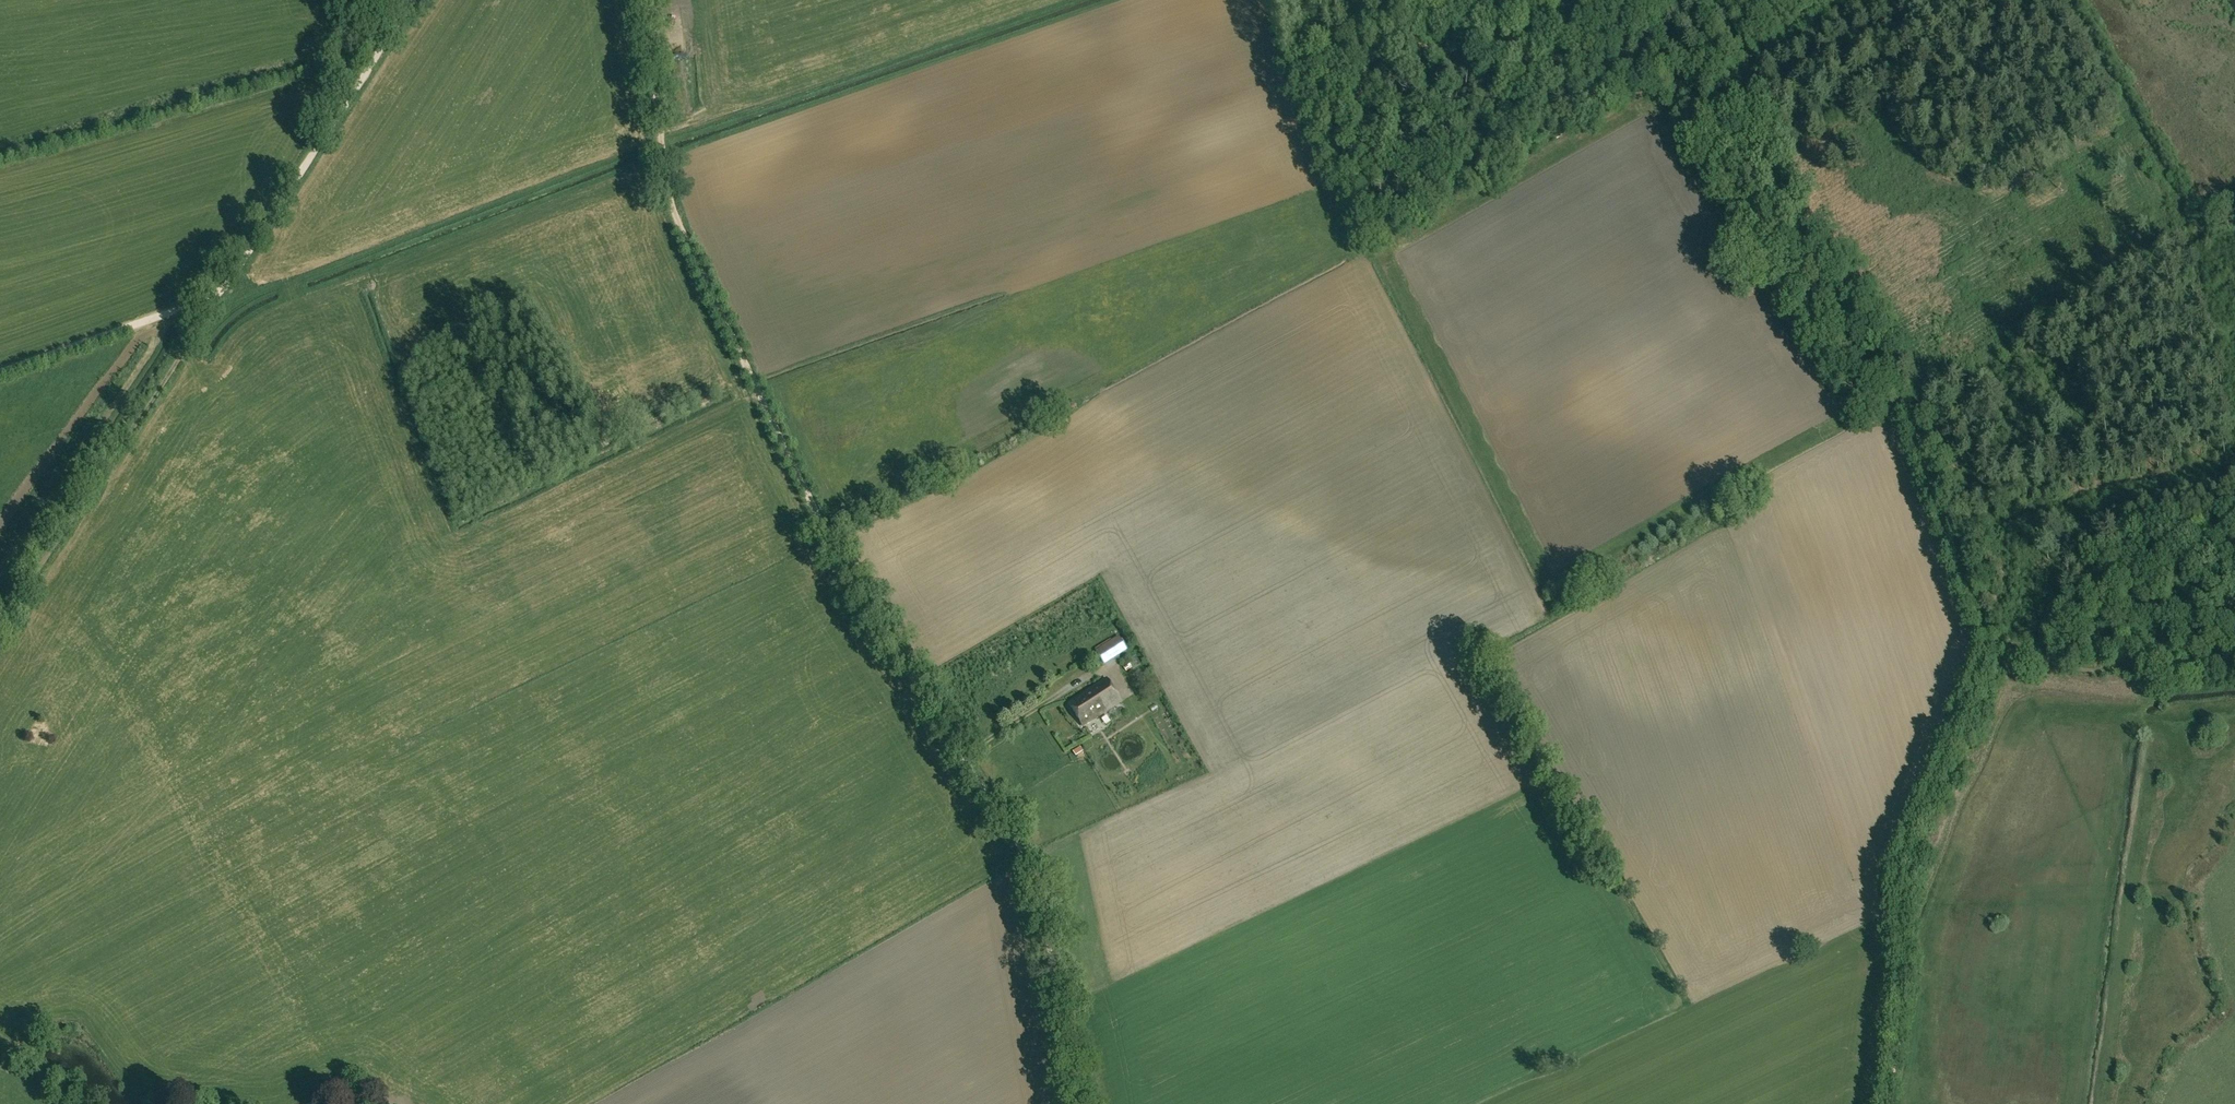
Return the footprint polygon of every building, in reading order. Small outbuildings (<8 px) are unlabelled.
[(1115,658),(1128,650),(1118,636),(1105,644),(1115,658)] [(1128,674),(1136,689),(1146,684),(1138,669),(1128,674)] [(1069,704),(1084,727),(1123,702),(1108,679),(1069,704)]
